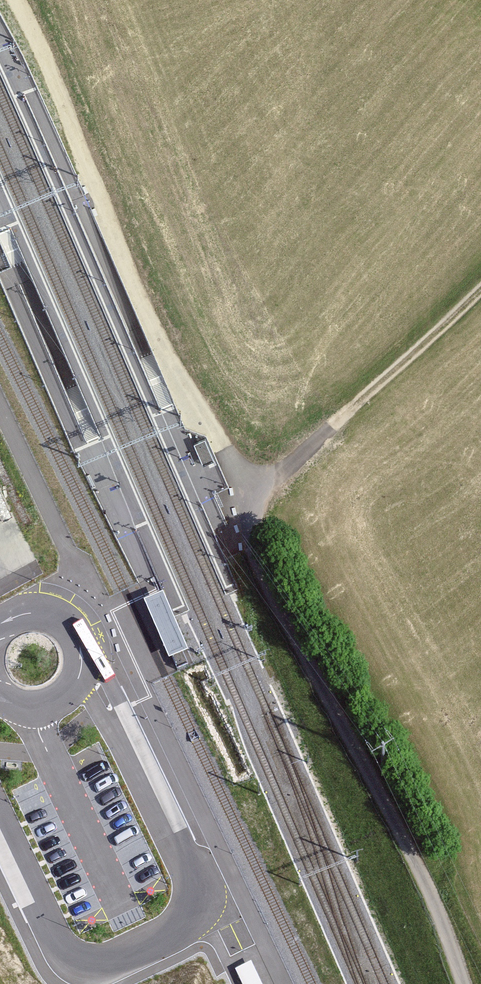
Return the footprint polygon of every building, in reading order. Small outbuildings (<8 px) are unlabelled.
[(235,968),(243,983),(261,983),(251,961),(235,968)]
